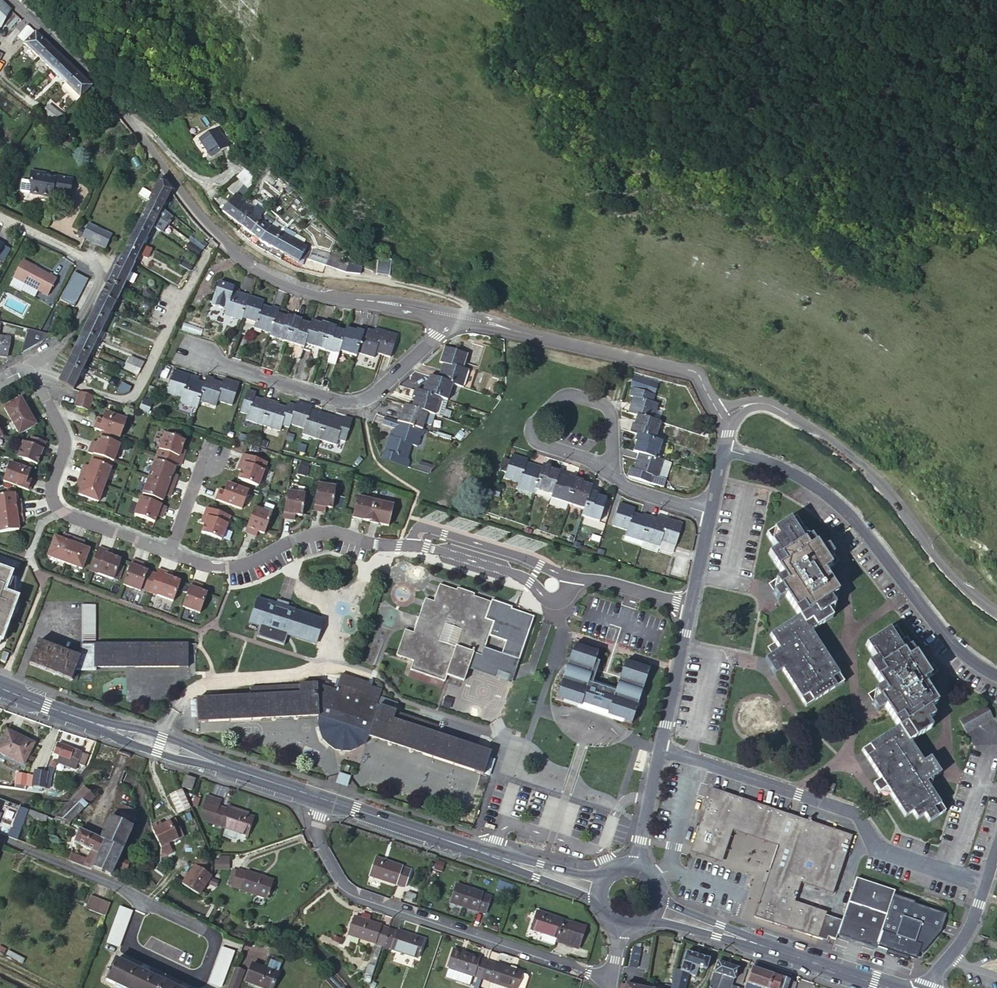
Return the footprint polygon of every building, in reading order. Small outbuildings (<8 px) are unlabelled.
[(4,22),(10,9),(4,3),(0,7),(0,27),(1,28),(4,22)] [(9,28),(19,18),(16,14),(10,9),(4,22),(9,28)] [(39,57),(50,46),(35,32),(34,32),(27,26),(21,33),(28,39),(24,43),(39,57)] [(39,57),(52,70),(63,59),(61,56),(50,46),(39,57)] [(63,59),(52,70),(66,84),(77,72),(63,59)] [(80,97),(91,86),(77,72),(66,84),(80,97)] [(66,84),(62,87),(76,101),(80,97),(66,84)] [(49,105),(42,113),(54,122),(62,114),(49,105)] [(114,127),(123,120),(115,110),(106,117),(114,127)] [(229,146),(218,128),(199,140),(210,158),(229,146)] [(45,170),(46,167),(30,164),(28,174),(30,177),(28,187),(49,191),(53,189),(53,187),(69,191),(73,173),(55,169),(54,172),(45,170)] [(20,186),(28,187),(30,177),(28,174),(21,172),(19,183),(20,186)] [(148,202),(162,208),(170,191),(160,177),(151,194),(147,201),(148,202)] [(147,202),(147,201),(151,194),(139,188),(135,196),(147,202)] [(222,211),(241,226),(252,212),(252,211),(255,207),(246,200),(245,201),(236,194),(222,211)] [(172,216),(162,208),(148,202),(144,211),(157,218),(167,224),(172,216)] [(157,218),(144,211),(139,221),(152,228),(153,226),(157,218)] [(252,212),(241,226),(251,233),(262,220),(252,212)] [(262,220),(251,233),(259,240),(260,240),(271,226),(272,224),(275,221),(274,220),(266,214),(262,220)] [(162,232),(167,224),(157,218),(153,226),(162,232)] [(152,228),(139,221),(129,239),(143,245),(152,228)] [(286,227),(275,221),(272,224),(271,226),(260,240),(259,240),(271,247),(280,232),(286,228),(286,227)] [(88,224),(82,237),(105,248),(111,234),(88,224)] [(284,254),(292,239),(295,233),(286,228),(280,232),(271,247),(284,254)] [(143,245),(129,239),(126,245),(119,258),(133,266),(139,255),(147,259),(152,250),(143,245)] [(306,246),(292,239),(284,254),(298,262),(302,256),(305,258),(310,249),(308,248),(309,246),(307,245),(306,246)] [(201,241),(198,246),(202,249),(206,244),(201,241)] [(201,250),(189,242),(184,249),(196,257),(201,250)] [(326,266),(330,253),(313,248),(308,260),(326,266)] [(345,272),(349,262),(348,262),(330,253),(326,266),(345,272)] [(107,282),(122,289),(133,266),(119,258),(110,275),(107,282)] [(392,260),(379,258),(376,274),(389,276),(392,260)] [(177,265),(189,272),(192,265),(180,259),(177,265)] [(21,260),(13,277),(14,277),(25,283),(47,294),(56,277),(21,260)] [(362,266),(349,262),(345,272),(361,274),(362,266)] [(74,273),(59,301),(74,308),(88,279),(74,273)] [(25,283),(14,277),(10,285),(21,290),(25,283)] [(96,305),(110,312),(122,289),(107,282),(96,304),(96,305)] [(240,319),(248,295),(241,293),(240,296),(231,293),(233,288),(218,283),(210,306),(225,311),(223,316),(239,321),(240,319)] [(263,301),(248,295),(240,319),(245,320),(241,334),(248,336),(252,323),(255,323),(253,329),(270,334),(276,314),(278,308),(271,306),(271,308),(262,305),(263,301)] [(86,324),(101,331),(110,312),(96,305),(90,317),(86,324)] [(270,334),(269,337),(286,343),(294,317),(286,315),(286,317),(283,316),(276,314),(270,334)] [(301,320),(294,317),(286,343),(296,346),(302,348),(304,344),(310,325),(301,322),(301,320)] [(304,344),(321,349),(329,324),(322,322),(321,324),(311,321),(310,325),(304,344)] [(82,333),(97,340),(101,331),(86,324),(82,333)] [(335,364),(339,352),(338,351),(345,331),(335,329),(336,326),(329,324),(321,349),(330,353),(328,361),(335,364)] [(373,330),(365,327),(363,331),(357,353),(374,359),(375,353),(389,358),(397,335),(374,328),(373,330)] [(339,352),(355,357),(357,353),(363,331),(356,329),(356,331),(346,328),(345,331),(338,351),(339,352)] [(36,345),(52,336),(28,330),(24,342),(21,354),(36,345)] [(78,340),(93,348),(96,342),(97,340),(82,333),(78,340)] [(114,336),(112,335),(109,342),(121,346),(123,340),(114,336)] [(7,357),(11,338),(0,336),(0,355),(7,357)] [(77,342),(73,350),(89,357),(93,348),(78,340),(77,342)] [(302,348),(296,346),(292,357),(299,359),(302,348)] [(453,385),(462,388),(468,370),(462,368),(467,354),(444,347),(440,362),(444,364),(441,373),(440,372),(437,379),(453,383),(453,385)] [(73,350),(70,357),(85,365),(89,357),(73,350)] [(70,357),(65,366),(81,373),(85,365),(70,357)] [(143,364),(129,358),(126,364),(139,370),(140,371),(143,364)] [(139,370),(126,364),(123,370),(136,377),(139,370)] [(81,373),(65,366),(59,379),(57,382),(72,390),(81,373)] [(198,401),(204,383),(197,381),(196,383),(188,380),(189,376),(174,370),(167,393),(180,398),(179,403),(196,408),(198,401)] [(212,378),(206,376),(204,383),(198,401),(215,407),(217,401),(231,406),(238,383),(223,378),(221,383),(212,380),(212,378)] [(440,399),(447,401),(447,399),(453,385),(453,383),(437,379),(429,376),(426,386),(424,386),(422,393),(440,399)] [(658,384),(634,377),(632,385),(655,392),(658,384)] [(628,412),(637,415),(652,420),(657,403),(653,401),(655,394),(633,387),(630,395),(635,397),(632,405),(630,405),(628,412)] [(245,420),(262,426),(262,425),(270,400),(263,398),(263,400),(254,397),(256,393),(247,390),(239,412),(246,415),(245,420)] [(428,413),(435,415),(437,409),(440,399),(422,393),(415,390),(412,397),(414,398),(411,407),(428,413)] [(92,396),(78,392),(73,407),(87,411),(92,396)] [(441,417),(447,401),(440,399),(437,409),(435,415),(441,417)] [(262,425),(262,426),(279,431),(281,426),(287,428),(289,424),(294,405),(287,403),(286,407),(276,404),(277,402),(270,400),(262,425)] [(0,410),(7,423),(24,414),(17,401),(0,410)] [(301,434),(317,439),(326,414),(319,412),(319,413),(311,411),(312,406),(295,401),(294,405),(289,424),(302,428),(301,434)] [(411,407),(404,405),(401,414),(399,414),(397,421),(422,429),(424,424),(428,413),(411,407)] [(95,421),(92,428),(101,431),(118,438),(125,419),(104,412),(101,419),(100,422),(95,421)] [(435,415),(428,413),(424,424),(431,426),(435,415)] [(24,414),(7,423),(15,437),(32,427),(24,414)] [(326,414),(317,439),(336,445),(338,440),(344,442),(352,419),(344,416),(342,421),(334,418),(334,417),(326,414)] [(629,432),(636,434),(655,439),(660,422),(652,420),(637,415),(634,424),(632,423),(629,432)] [(397,421),(385,417),(382,424),(394,428),(397,421)] [(389,436),(384,451),(406,459),(407,457),(411,444),(417,445),(421,433),(422,429),(397,421),(394,428),(394,431),(392,437),(389,436)] [(118,438),(101,431),(99,437),(116,443),(118,438)] [(183,440),(163,433),(154,457),(174,464),(177,465),(181,455),(178,454),(180,449),(183,440)] [(636,441),(633,452),(638,453),(657,459),(662,441),(655,439),(636,434),(634,441),(636,441)] [(28,444),(22,442),(16,458),(36,465),(44,442),(31,437),(28,444)] [(90,445),(87,453),(92,454),(112,461),(118,444),(116,443),(99,437),(96,444),(95,447),(90,445)] [(383,451),(381,458),(408,466),(410,462),(407,457),(406,459),(384,451),(383,451)] [(265,462),(241,453),(238,464),(241,465),(239,470),(236,478),(256,486),(265,462)] [(657,459),(638,453),(636,460),(638,460),(635,469),(630,468),(628,476),(650,483),(652,476),(658,478),(664,460),(657,459)] [(112,461),(92,454),(90,460),(110,467),(112,461)] [(517,488),(534,494),(535,490),(541,467),(534,465),(534,467),(525,464),(526,460),(511,455),(510,460),(506,472),(504,478),(519,482),(517,488)] [(154,457),(154,459),(173,466),(174,464),(154,457)] [(503,458),(499,470),(506,472),(510,460),(503,458)] [(154,459),(147,476),(172,485),(175,478),(170,476),(171,473),(173,466),(154,459)] [(110,467),(90,460),(88,466),(87,470),(82,468),(79,475),(104,484),(110,467)] [(663,487),(670,463),(664,460),(658,478),(652,476),(650,483),(663,487)] [(418,469),(429,472),(436,466),(421,461),(418,469)] [(30,471),(9,463),(3,481),(29,491),(31,483),(26,481),(27,478),(30,471)] [(551,495),(558,475),(559,471),(550,468),(550,467),(543,464),(541,467),(535,490),(551,495)] [(104,484),(79,475),(77,481),(82,483),(81,487),(78,493),(98,501),(104,484)] [(550,498),(567,504),(575,478),(569,476),(568,478),(558,475),(551,495),(550,498)] [(172,485),(147,476),(141,493),(161,500),(163,494),(164,491),(169,493),(172,485)] [(575,478),(567,504),(584,509),(590,491),(592,485),(582,482),(583,481),(575,478)] [(246,490),(226,483),(223,490),(222,493),(217,491),(214,499),(240,509),(246,490)] [(334,486),(316,484),(312,510),(320,511),(321,506),(324,506),(331,507),(334,486)] [(285,491),(281,517),(289,519),(290,513),(294,514),(301,515),(304,494),(285,491)] [(584,509),(582,516),(598,522),(606,498),(596,495),(597,493),(590,491),(584,509)] [(161,500),(141,493),(140,497),(159,504),(161,500)] [(0,496),(0,514),(20,511),(19,504),(14,504),(14,501),(13,494),(0,496)] [(368,523),(374,498),(361,495),(361,498),(355,497),(351,517),(361,520),(360,521),(368,523)] [(159,504),(139,497),(133,514),(153,521),(155,515),(156,511),(161,513),(164,506),(159,504)] [(387,501),(374,498),(368,523),(377,525),(377,524),(387,526),(392,506),(386,504),(387,501)] [(641,541),(649,516),(643,514),(642,516),(634,513),(635,508),(619,503),(612,526),(627,531),(625,536),(641,541)] [(228,515),(205,507),(203,512),(207,513),(205,518),(202,527),(222,534),(228,515)] [(270,514),(253,507),(243,532),(251,535),(253,529),(263,533),(270,514)] [(20,511),(0,514),(0,533),(18,530),(16,520),(22,519),(20,511)] [(657,518),(649,516),(641,541),(659,547),(661,541),(675,546),(682,523),(667,518),(658,516),(657,518)] [(821,552),(798,516),(767,535),(776,550),(769,554),(783,576),(770,585),(779,601),(787,596),(800,617),(771,637),(776,643),(769,648),(774,656),(766,660),(776,675),(783,671),(806,707),(843,683),(811,632),(831,618),(827,611),(835,605),(830,599),(837,594),(823,572),(837,564),(827,548),(821,552)] [(63,563),(72,538),(65,535),(63,540),(60,539),(53,537),(46,556),(63,563)] [(79,541),(72,538),(63,563),(80,569),(87,549),(81,547),(77,545),(79,541)] [(641,541),(640,548),(657,553),(658,550),(659,547),(641,541)] [(659,547),(658,550),(673,555),(676,546),(675,546),(661,541),(659,547)] [(108,551),(97,547),(88,571),(112,580),(120,560),(111,557),(106,555),(108,551)] [(138,562),(131,560),(121,585),(139,592),(139,590),(146,571),(140,569),(136,568),(138,562)] [(0,567),(0,645),(3,643),(22,598),(15,595),(18,590),(21,590),(22,578),(17,576),(18,573),(0,567)] [(166,573),(156,569),(154,574),(147,593),(171,602),(179,582),(170,578),(165,576),(166,573)] [(154,574),(146,571),(139,590),(147,593),(154,574)] [(198,584),(190,581),(180,607),(198,613),(205,593),(199,591),(196,589),(198,584)] [(321,615),(251,593),(243,620),(260,626),(257,635),(284,644),(287,635),(312,643),(321,615)] [(491,600),(490,602),(485,619),(493,621),(488,635),(506,641),(502,653),(518,659),(534,616),(511,608),(512,607),(491,600)] [(95,605),(81,605),(81,651),(73,651),(71,654),(37,641),(29,664),(71,681),(75,671),(94,672),(95,667),(188,667),(187,643),(95,644),(95,605)] [(920,663),(896,627),(866,646),(876,661),(869,665),(883,688),(869,697),(878,712),(886,707),(899,728),(863,751),(882,780),(875,785),(879,792),(887,788),(906,817),(913,813),(917,819),(924,815),(929,822),(944,812),(926,783),(940,774),(930,759),(923,764),(910,743),(931,729),(926,721),(934,717),(929,709),(936,704),(922,683),(936,673),(927,659),(920,663)] [(586,705),(591,707),(591,708),(591,709),(591,710),(593,711),(594,712),(595,712),(596,712),(596,711),(598,710),(598,709),(608,712),(607,715),(631,723),(643,687),(649,669),(625,661),(615,692),(592,684),(599,662),(595,661),(598,653),(574,644),(556,698),(580,706),(581,704),(586,705)] [(518,659),(484,648),(481,656),(473,654),(468,668),(496,678),(498,672),(508,675),(506,682),(510,683),(518,659)] [(397,703),(378,697),(380,691),(367,686),(367,683),(340,674),(335,690),(327,688),(328,682),(320,679),(318,685),(317,684),(249,687),(250,696),(196,699),(197,722),(319,716),(319,723),(322,739),(333,750),(349,751),(363,743),(367,737),(482,775),(490,752),(435,734),(438,726),(394,711),(397,703)] [(989,722),(981,710),(955,727),(963,739),(989,722)] [(6,730),(0,743),(0,753),(24,765),(34,744),(6,730)] [(493,748),(495,738),(481,735),(479,745),(493,748)] [(88,756),(58,744),(54,754),(60,757),(58,761),(61,762),(60,764),(75,770),(78,764),(84,767),(88,756)] [(47,773),(45,773),(35,771),(34,776),(18,774),(16,788),(25,790),(26,786),(45,788),(47,775),(47,773)] [(348,777),(337,774),(334,783),(344,787),(348,777)] [(195,779),(185,776),(182,788),(191,791),(195,779)] [(835,785),(826,782),(823,792),(832,795),(835,785)] [(94,797),(84,788),(68,804),(56,818),(54,821),(68,827),(70,823),(94,797)] [(789,843),(797,817),(712,788),(693,846),(717,855),(729,823),(789,843)] [(178,814),(189,809),(182,791),(181,791),(170,796),(178,814)] [(220,801),(206,796),(202,812),(206,822),(222,828),(220,835),(233,839),(235,832),(246,835),(252,817),(226,808),(219,806),(220,801)] [(117,812),(135,819),(136,816),(136,812),(120,805),(117,812)] [(7,836),(17,840),(26,816),(29,810),(20,807),(11,829),(10,828),(7,836)] [(29,810),(26,816),(38,820),(45,822),(48,817),(29,810)] [(113,820),(132,828),(135,822),(135,819),(117,812),(113,820)] [(778,875),(765,920),(818,938),(826,915),(827,912),(795,902),(802,883),(833,894),(852,836),(797,817),(789,843),(792,844),(782,876),(778,875)] [(92,867),(111,876),(115,866),(125,870),(129,862),(119,858),(132,828),(113,820),(110,819),(100,840),(79,830),(75,843),(94,852),(90,861),(75,854),(71,854),(69,860),(91,869),(92,867)] [(169,823),(177,839),(182,836),(174,820),(169,823)] [(161,849),(161,853),(170,849),(168,844),(177,839),(169,823),(159,828),(153,831),(160,846),(161,849)] [(717,855),(693,846),(690,852),(722,863),(732,831),(779,846),(770,872),(778,875),(782,876),(792,844),(789,843),(729,823),(717,855)] [(230,857),(215,857),(215,869),(230,870),(230,857)] [(402,866),(375,857),(369,876),(396,885),(404,887),(410,870),(402,867),(402,866)] [(181,883),(199,895),(211,876),(210,875),(212,869),(198,859),(181,883)] [(236,869),(233,880),(231,885),(231,887),(266,899),(272,880),(236,869)] [(755,917),(765,920),(778,875),(770,872),(755,917)] [(894,890),(857,877),(849,901),(876,910),(871,926),(882,930),(894,890)] [(490,896),(456,885),(450,903),(485,914),(490,896)] [(416,894),(407,892),(404,899),(413,902),(416,894)] [(86,910),(106,917),(110,903),(91,896),(86,910)] [(854,942),(875,949),(876,946),(882,930),(871,926),(876,910),(849,901),(843,921),(837,936),(854,942)] [(132,912),(120,908),(107,943),(119,947),(132,912)] [(564,920),(537,912),(531,929),(543,933),(540,941),(554,946),(556,942),(577,949),(585,927),(572,923),(571,923),(564,921),(564,920)] [(528,919),(514,915),(510,928),(524,933),(528,919)] [(843,921),(826,915),(818,938),(823,940),(824,936),(835,939),(837,936),(843,921)] [(382,946),(388,929),(381,927),(381,926),(366,921),(361,919),(354,916),(348,935),(375,944),(381,946),(382,946)] [(396,932),(388,929),(382,946),(390,949),(417,959),(422,940),(396,931),(396,932)] [(922,943),(882,930),(876,946),(888,950),(887,953),(909,960),(910,956),(914,957),(918,955),(922,943)] [(374,968),(381,946),(375,944),(368,966),(374,968)] [(234,952),(222,948),(209,983),(221,987),(234,952)] [(641,949),(633,948),(630,967),(637,968),(641,949)] [(474,977),(481,979),(486,962),(480,960),(480,959),(451,950),(446,968),(474,977)] [(709,960),(685,953),(680,971),(695,976),(698,968),(706,971),(709,960)] [(115,960),(109,972),(107,971),(106,974),(107,975),(106,979),(124,987),(175,987),(115,960)] [(481,979),(489,982),(507,987),(517,987),(522,973),(494,964),(486,962),(481,979)] [(732,985),(733,979),(735,980),(738,969),(717,962),(709,987),(739,987),(732,985)] [(252,964),(245,982),(261,987),(272,987),(277,974),(252,964)] [(371,977),(374,968),(368,966),(365,975),(371,977)] [(227,987),(237,987),(243,971),(234,967),(227,987)] [(772,975),(752,968),(746,987),(760,987),(768,987),(772,975)] [(673,985),(683,987),(685,978),(684,978),(685,974),(676,972),(673,985)] [(772,975),(768,987),(794,987),(795,983),(772,975)] [(798,977),(795,983),(794,987),(806,987),(808,981),(798,977)]
